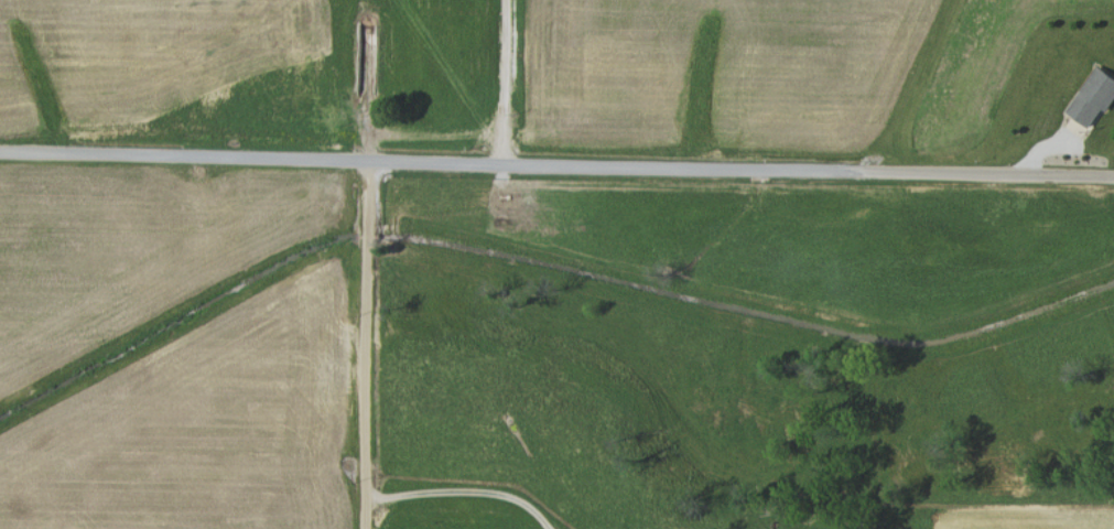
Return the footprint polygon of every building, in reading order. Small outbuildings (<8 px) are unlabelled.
[(1113,100),(1113,77),(1094,66),(1068,115),(1090,127),(1101,107),(1108,111),(1113,100)]
